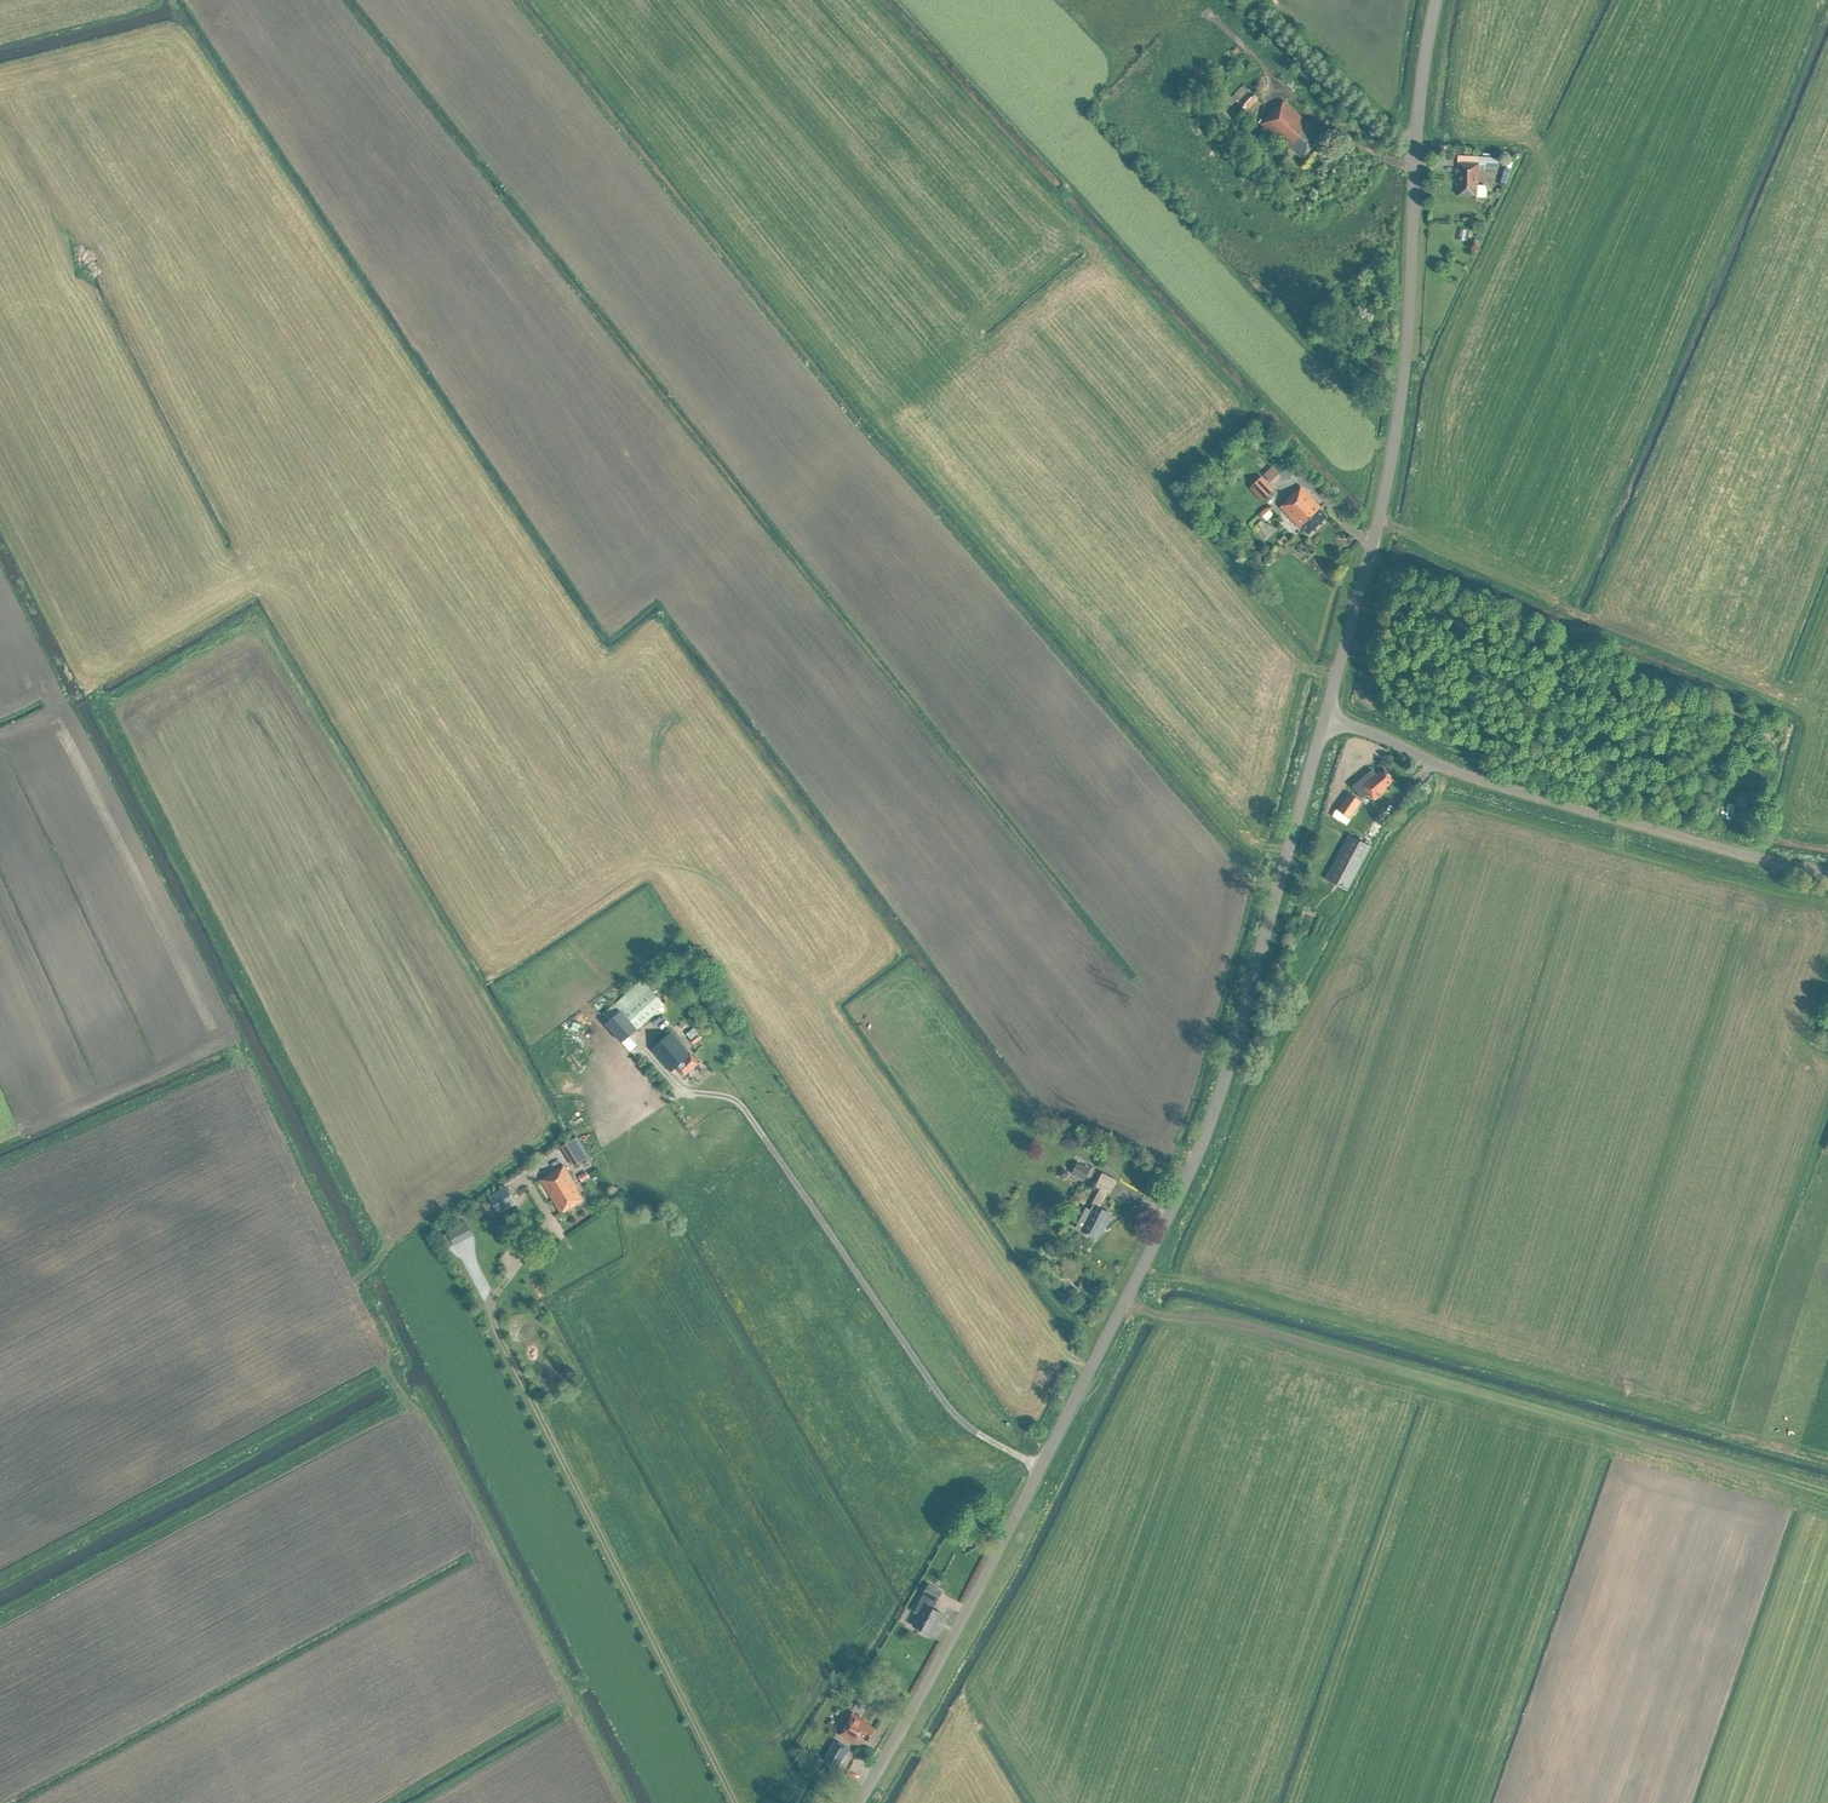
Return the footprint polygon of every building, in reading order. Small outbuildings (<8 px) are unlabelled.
[(1258,98),(1243,84),(1232,97),(1227,92),(1216,103),(1218,105),(1209,114),(1253,159),(1262,150),(1237,125),(1238,124),(1223,109),(1228,104),(1230,105),(1235,100),(1246,110),(1258,98)] [(1313,128),(1284,101),(1278,107),(1277,106),(1260,123),(1288,149),(1287,150),(1294,156),(1297,153),(1302,158),(1320,138),(1311,130),(1313,128)] [(1279,159),(1284,154),(1279,149),(1274,154),(1279,159)] [(1497,167),(1498,157),(1458,156),(1458,162),(1457,162),(1456,184),(1457,184),(1457,194),(1476,195),(1477,184),(1477,185),(1478,169),(1487,170),(1487,167),(1497,167)] [(1460,237),(1473,239),(1474,231),(1461,228),(1460,237)] [(1376,343),(1378,322),(1369,321),(1367,342),(1376,343)] [(1272,483),(1280,475),(1272,466),(1264,474),(1272,483)] [(1263,501),(1275,489),(1262,475),(1249,487),(1263,501)] [(1308,533),(1326,516),(1319,509),(1321,507),(1301,485),(1286,499),(1286,500),(1280,506),(1299,527),(1301,526),(1308,533)] [(1271,505),(1262,511),(1269,519),(1277,513),(1271,505)] [(1394,779),(1384,767),(1376,774),(1371,769),(1352,786),(1361,797),(1368,792),(1374,799),(1385,789),(1384,788),(1394,779)] [(1349,817),(1361,800),(1349,792),(1337,809),(1349,817)] [(1347,890),(1371,845),(1348,833),(1324,878),(1347,890)] [(629,1051),(637,1044),(630,1036),(665,1005),(643,978),(602,1013),(608,1020),(605,1023),(617,1038),(619,1039),(629,1051)] [(694,1026),(686,1033),(691,1038),(698,1032),(694,1026)] [(684,1075),(698,1062),(668,1027),(654,1040),(657,1043),(651,1048),(670,1071),(676,1066),(684,1075)] [(697,1035),(691,1040),(694,1044),(700,1039),(697,1035)] [(579,1163),(590,1157),(585,1150),(576,1135),(566,1142),(575,1156),(579,1163)] [(1084,1180),(1091,1168),(1077,1161),(1071,1174),(1084,1180)] [(576,1187),(577,1187),(564,1165),(541,1179),(561,1212),(582,1199),(576,1187)] [(1067,1170),(1063,1168),(1060,1169),(1058,1172),(1059,1176),(1063,1178),(1067,1177),(1069,1174),(1067,1170)] [(586,1172),(578,1176),(581,1182),(589,1178),(586,1172)] [(1022,1177),(1013,1172),(1012,1175),(1010,1174),(1009,1177),(1008,1176),(1001,1190),(1013,1196),(1022,1177)] [(1109,1193),(1116,1179),(1102,1172),(1095,1186),(1099,1188),(1091,1203),(1094,1205),(1091,1209),(1086,1206),(1075,1227),(1097,1238),(1110,1213),(1099,1206),(1107,1191),(1109,1193)] [(499,1213),(516,1203),(506,1186),(489,1195),(499,1213)] [(1053,1257),(1046,1253),(1042,1260),(1049,1264),(1053,1257)] [(1061,1267),(1079,1278),(1088,1265),(1070,1254),(1061,1267)] [(956,1537),(961,1548),(975,1541),(969,1530),(956,1537)] [(936,1601),(942,1590),(929,1583),(923,1594),(914,1611),(919,1613),(913,1625),(930,1634),(941,1612),(931,1606),(935,1600),(936,1601)] [(880,1691),(884,1684),(871,1677),(868,1684),(880,1691)] [(867,1739),(874,1727),(861,1719),(862,1718),(852,1712),(840,1733),(854,1741),(858,1735),(867,1739)] [(835,1740),(824,1759),(837,1766),(848,1747),(835,1740)] [(818,1769),(822,1761),(814,1757),(810,1765),(818,1769)]
